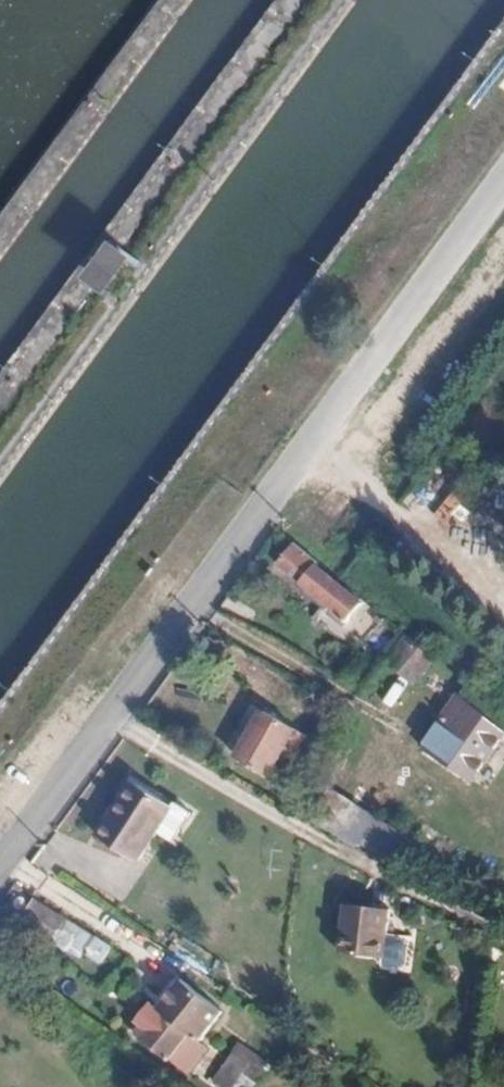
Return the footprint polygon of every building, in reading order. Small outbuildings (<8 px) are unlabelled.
[(112,256),(94,278),(103,287),(122,265),(112,256)] [(303,584),(371,643),(384,628),(338,588),(341,585),(319,566),(303,584)] [(433,662),(411,687),(435,706),(456,681),(433,662)] [(266,714),(240,761),(267,776),(295,729),(266,714)] [(499,795),(503,788),(503,736),(486,718),(449,767),(456,773),(494,801),(499,795)] [(181,819),(165,842),(181,850),(199,821),(145,789),(130,811),(138,816),(150,797),(181,819)] [(130,811),(106,847),(144,872),(165,842),(181,819),(150,797),(138,816),(130,811)] [(60,916),(118,954),(131,932),(27,864),(13,886),(20,891),(51,910),(60,916)] [(345,904),(340,953),(384,958),(386,940),(389,909),(345,904)] [(402,942),(386,940),(384,958),(400,960),(402,942)] [(147,985),(133,1005),(162,1024),(175,1004),(186,1011),(206,982),(163,953),(143,982),(147,985)] [(127,1013),(156,1033),(162,1024),(133,1005),(127,1013)] [(226,1025),(206,1054),(220,1064),(240,1035),(226,1025)] [(270,1061),(238,1040),(209,1084),(214,1086),(252,1086),(270,1061)]
